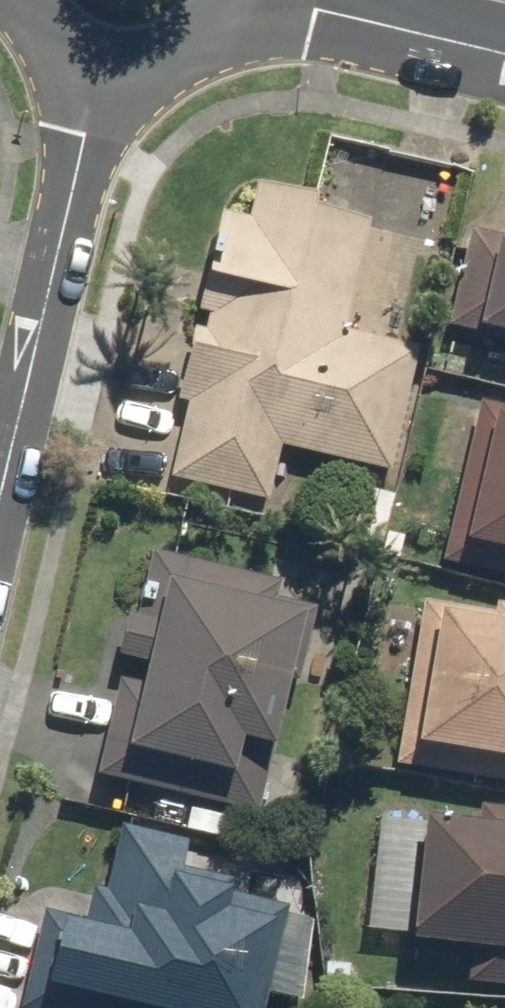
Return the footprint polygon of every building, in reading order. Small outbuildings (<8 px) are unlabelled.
[(179,408),(161,485),(260,508),(273,452),(383,478),(413,350),(337,333),(362,224),(307,212),(310,202),(246,187),(238,221),(210,214),(165,405),(179,408)] [(460,233),(437,334),(504,349),(504,243),(460,233)] [(474,395),(434,570),(504,586),(504,402),(474,395)] [(115,664),(87,781),(250,820),(267,749),(275,751),(309,613),(266,603),(270,586),(142,555),(126,619),(114,616),(103,661),(115,664)] [(413,605),(385,769),(504,790),(504,610),(483,606),(481,617),(413,605)] [(471,808),(469,831),(373,821),(360,946),(463,956),(460,987),(504,992),(504,812),(471,808)] [(11,1007),(255,1007),(257,999),(297,1007),(298,1007),(319,919),(224,897),(227,882),(169,869),(175,843),(113,828),(98,892),(83,889),(75,924),(34,915),(11,1007)]
